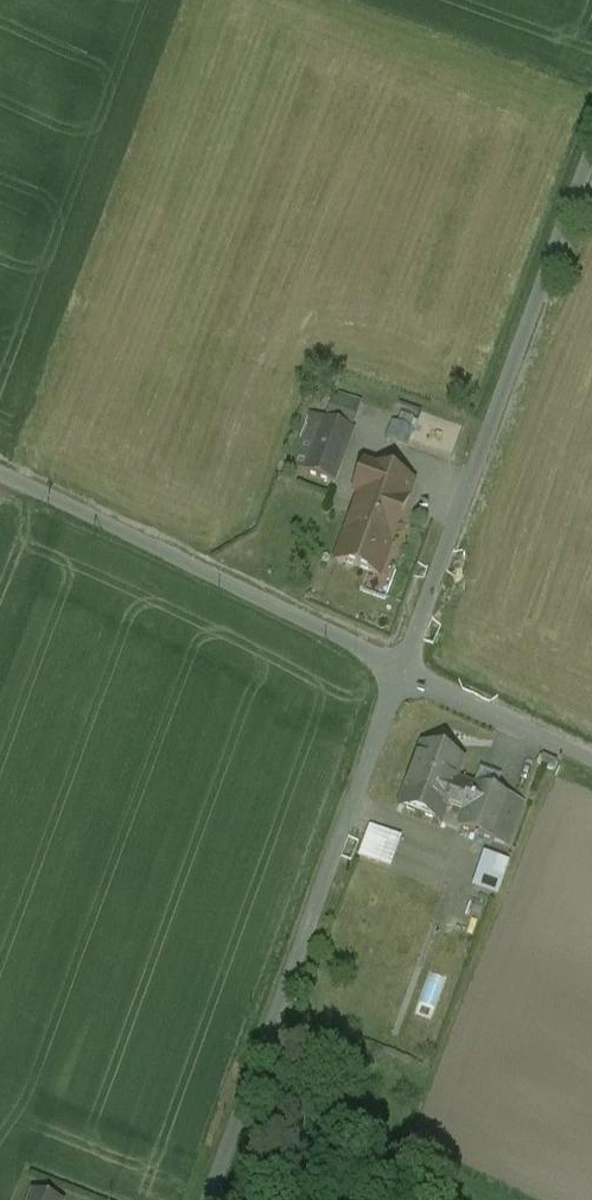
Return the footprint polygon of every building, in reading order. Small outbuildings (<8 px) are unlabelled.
[(352,430),(311,415),(291,468),(332,483),(352,430)] [(410,486),(364,469),(354,496),(360,498),(337,561),(377,575),(410,486)] [(462,761),(421,745),(416,759),(417,759),(399,807),(439,822),(444,808),(446,809),(448,805),(466,811),(474,788),(454,781),(462,761)] [(498,778),(480,772),(475,786),(493,792),(498,778)] [(493,792),(475,786),(466,811),(459,829),(492,842),(507,803),(508,798),(493,792)] [(519,808),(507,803),(492,842),(505,847),(519,808)] [(397,838),(370,827),(359,857),(386,868),(397,838)] [(507,864),(487,857),(476,888),(496,895),(507,864)]
